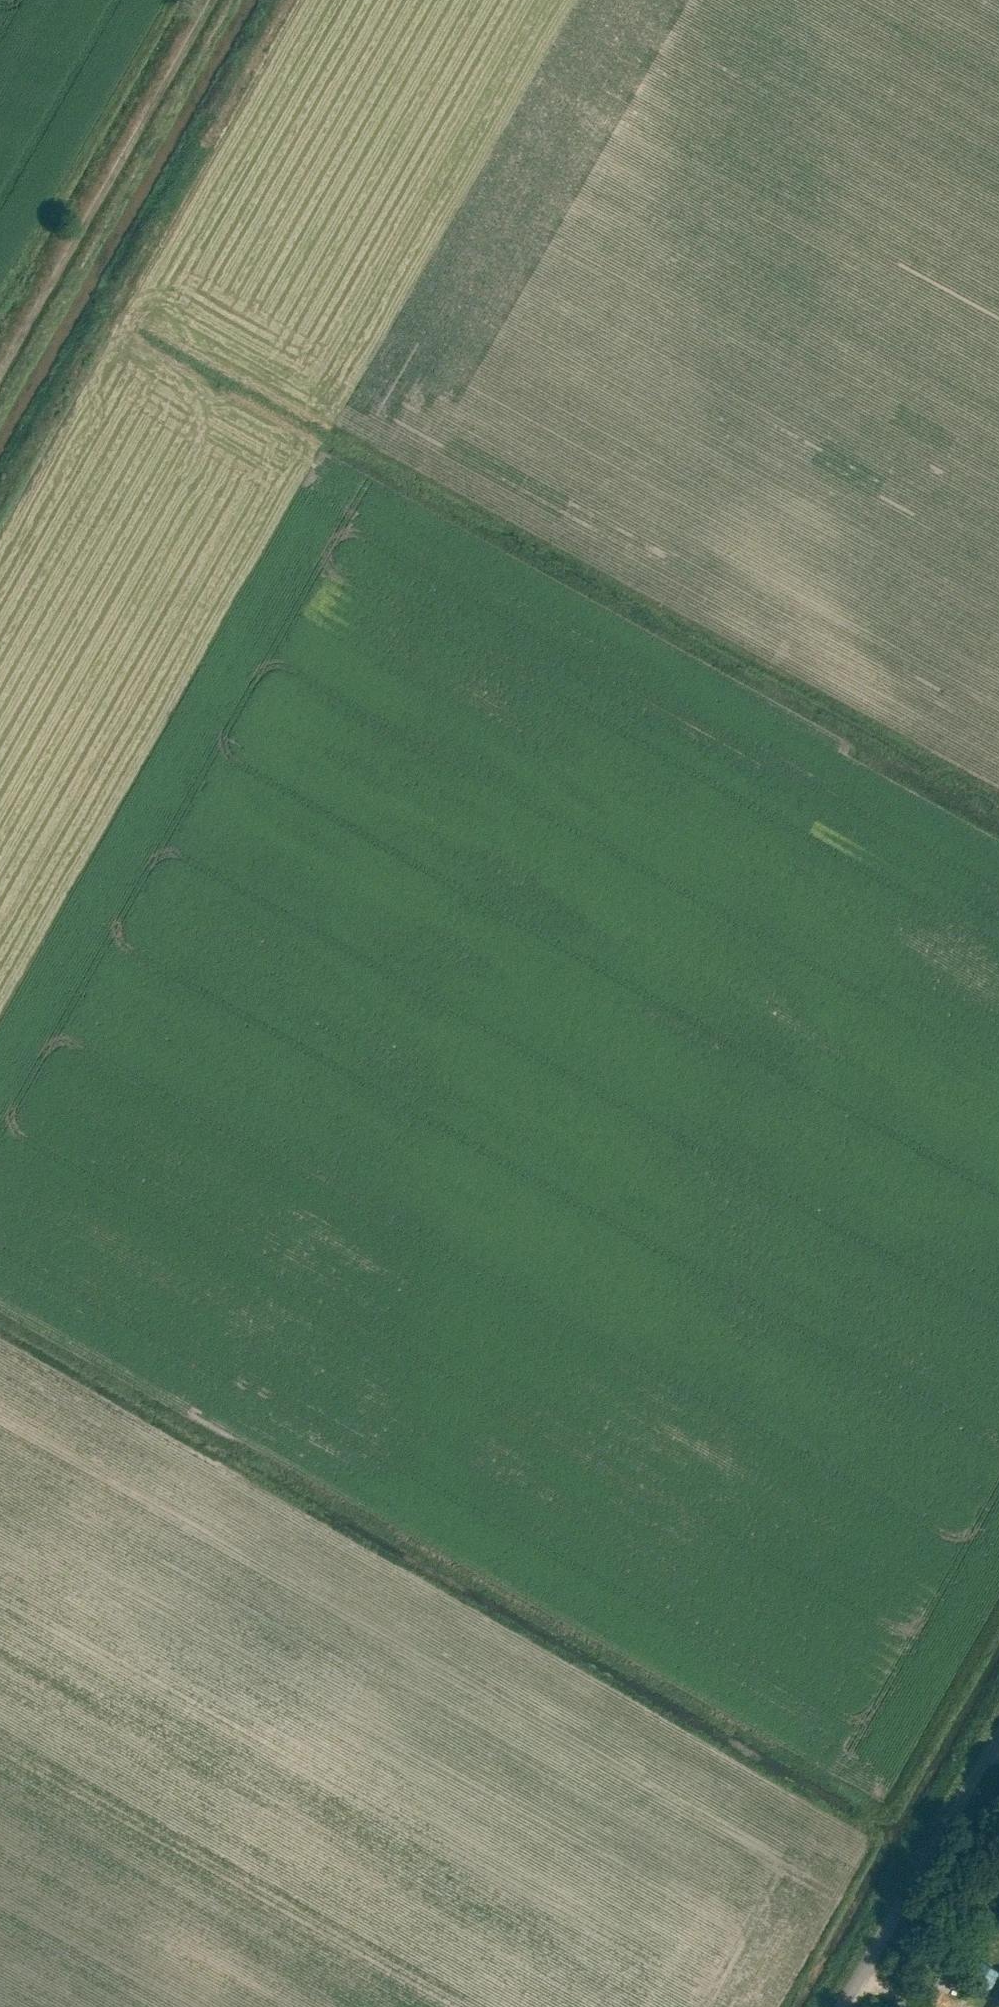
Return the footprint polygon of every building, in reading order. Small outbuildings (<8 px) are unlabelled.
[(998,1976),(998,1970),(980,1960),(969,1980),(991,1992),(998,1976)]
